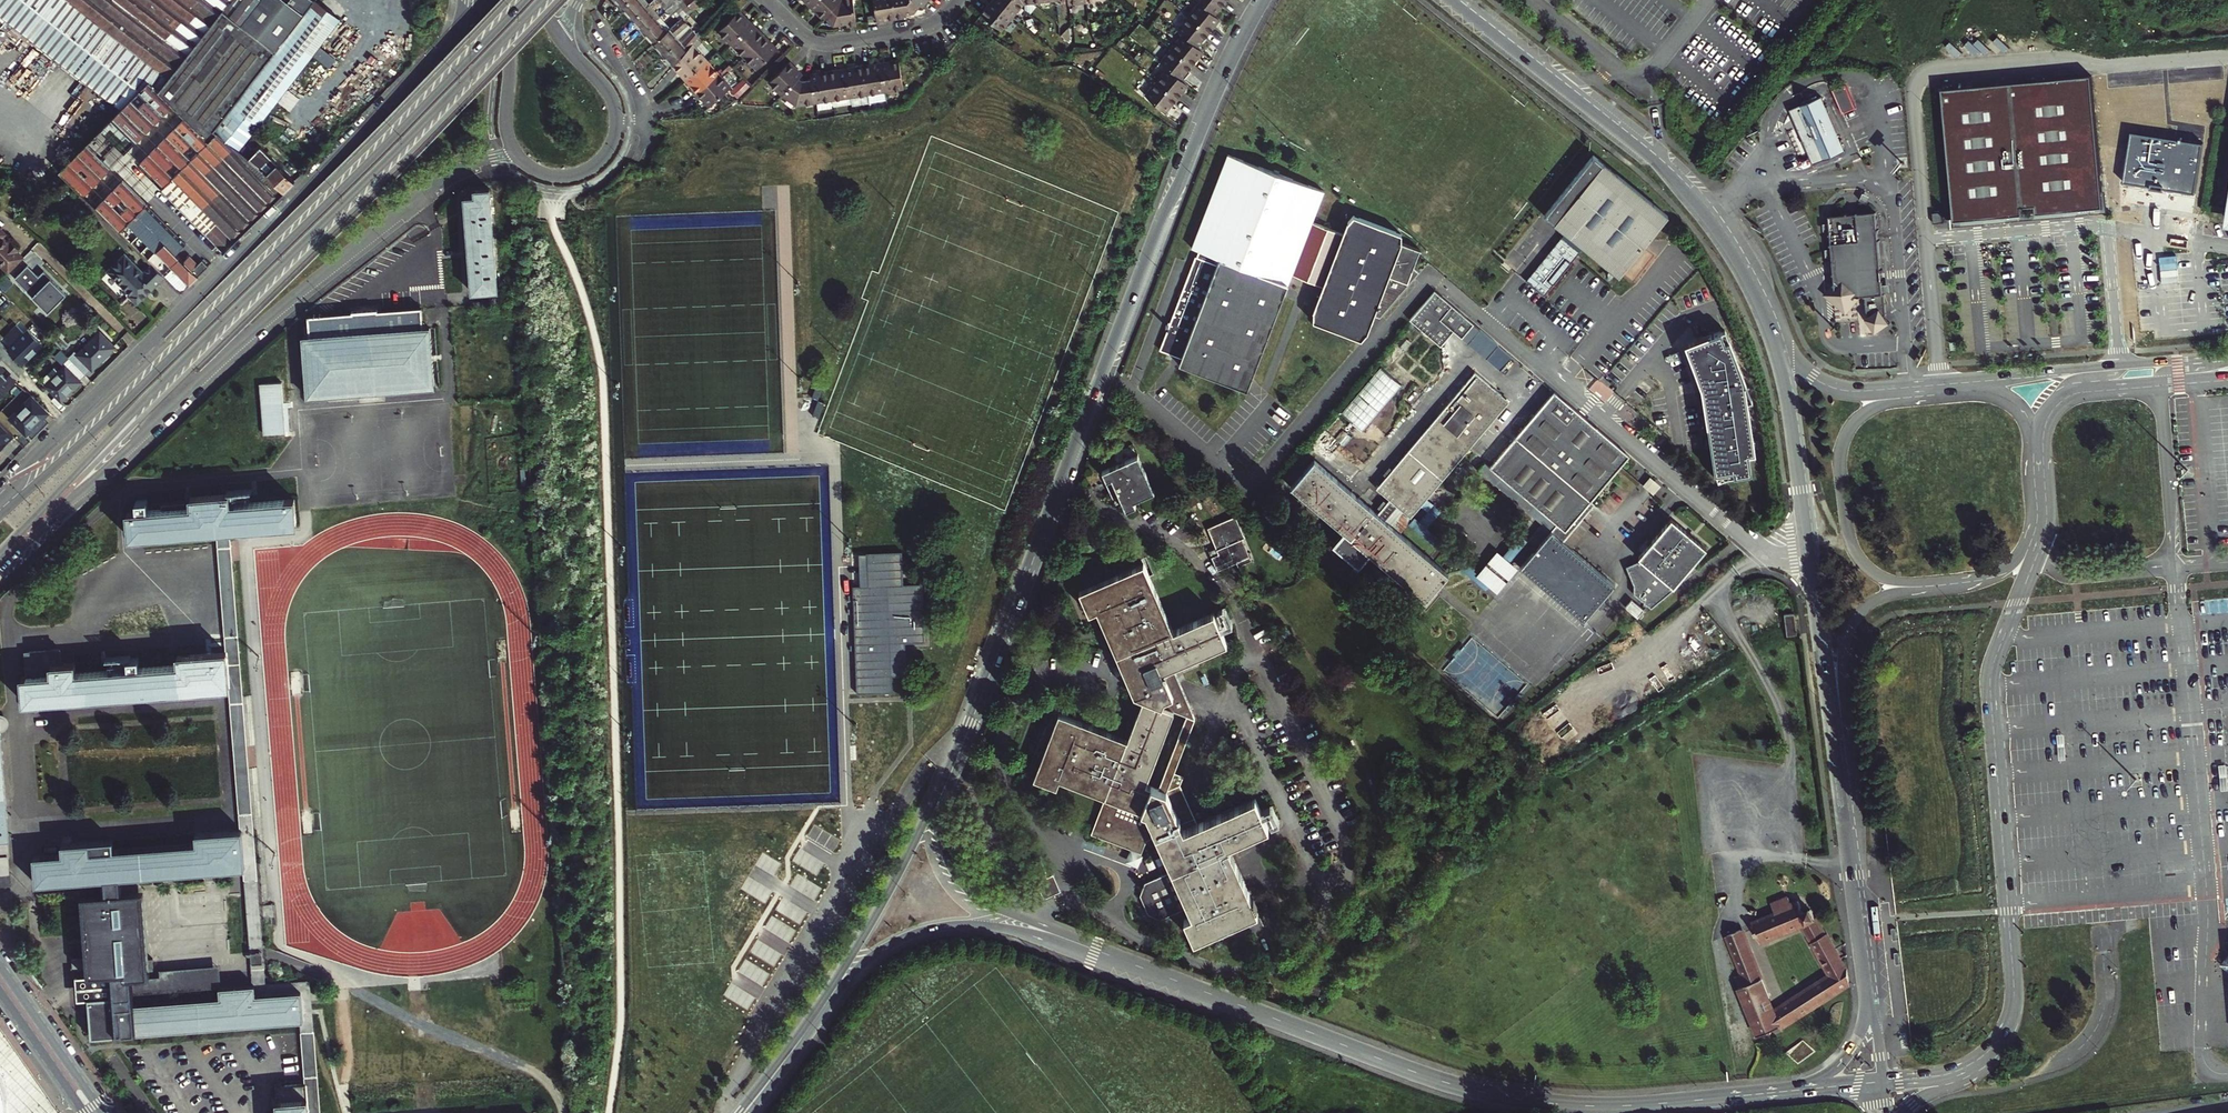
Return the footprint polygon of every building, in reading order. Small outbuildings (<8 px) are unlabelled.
[(34,0),(0,0),(0,19),(119,111),(143,87),(82,38),(82,37),(57,15),(55,17),(34,0)] [(55,17),(57,15),(82,37),(82,38),(143,87),(155,97),(223,10),(231,0),(34,0),(55,17)] [(340,19),(315,0),(279,47),(216,127),(219,130),(239,149),(258,124),(340,19)] [(223,10),(268,45),(271,42),(279,47),(315,0),(231,0),(223,10)] [(622,7),(633,19),(647,6),(642,0),(630,0),(622,7)] [(811,5),(823,18),(825,16),(841,0),(816,0),(811,5)] [(825,16),(835,25),(848,23),(848,25),(858,24),(854,0),(841,0),(825,16)] [(877,22),(896,19),(892,0),(874,0),(877,22)] [(914,0),(892,0),(896,19),(905,18),(905,15),(913,13),(920,5),(914,0)] [(1012,17),(991,0),(980,14),(1001,31),(1012,17)] [(991,0),(1012,17),(1023,4),(1018,0),(991,0)] [(1227,2),(1224,0),(1196,0),(1200,3),(1215,16),(1227,2)] [(1215,16),(1200,3),(1189,17),(1209,34),(1220,20),(1215,16)] [(658,18),(647,6),(633,19),(644,31),(658,18)] [(268,45),(223,10),(155,97),(210,139),(219,130),(216,127),(279,47),(271,42),(268,45)] [(719,31),(732,44),(752,23),(739,10),(719,31)] [(689,23),(684,17),(669,30),(655,43),(665,54),(682,38),(678,35),(689,23)] [(1209,34),(1189,17),(1177,31),(1183,35),(1198,48),(1209,34)] [(669,30),(658,18),(644,31),(655,43),(669,30)] [(678,35),(682,38),(692,26),(689,23),(678,35)] [(744,57),(765,36),(752,23),(732,44),(744,57)] [(685,42),(682,38),(665,54),(675,65),(694,42),(702,34),(705,29),(700,24),(695,29),(685,42)] [(695,29),(692,26),(682,38),(685,42),(695,29)] [(1183,35),(1171,49),(1192,66),(1203,52),(1198,48),(1183,35)] [(778,49),(765,36),(744,57),(757,69),(778,49)] [(694,42),(675,65),(687,78),(709,59),(694,42)] [(316,54),(332,66),(338,58),(322,46),(316,54)] [(1181,79),(1192,66),(1171,49),(1160,62),(1167,68),(1181,79)] [(721,72),(709,59),(687,78),(699,92),(721,72)] [(899,60),(882,63),(886,92),(904,89),(899,60)] [(799,79),(804,74),(791,61),(770,82),(784,95),(799,79)] [(886,92),(882,63),(864,66),(869,95),(886,92)] [(869,95),(864,66),(846,68),(851,97),(869,95)] [(846,68),(829,71),(834,100),(851,97),(846,68)] [(1181,79),(1167,68),(1156,82),(1176,99),(1188,85),(1181,79)] [(724,75),(721,72),(699,92),(711,105),(739,80),(730,70),(724,75)] [(834,100),(829,71),(812,74),(813,80),(814,90),(816,102),(834,100)] [(2037,214),(2104,208),(2092,76),(1943,89),(1955,222),(2024,216),(2023,207),(2036,206),(2037,214)] [(798,105),(816,102),(814,90),(813,80),(803,81),(799,79),(784,95),(798,105)] [(1176,99),(1156,82),(1145,96),(1165,112),(1176,99)] [(1836,89),(1846,112),(1858,107),(1849,84),(1836,89)] [(162,190),(210,139),(155,97),(143,87),(119,111),(60,172),(120,232),(128,224),(136,232),(143,226),(150,233),(153,230),(157,234),(166,244),(156,254),(189,287),(212,264),(203,256),(195,263),(190,258),(185,262),(180,257),(189,247),(147,205),(162,190)] [(1790,110),(1813,165),(1845,151),(1823,97),(1790,110)] [(224,252),(285,192),(248,158),(239,149),(219,130),(210,139),(162,190),(224,252)] [(2131,133),(2122,184),(2194,196),(2202,144),(2131,133)] [(260,146),(248,158),(285,192),(295,181),(260,146)] [(1199,249),(1222,257),(1291,283),(1327,189),(1231,152),(1195,247),(1199,249)] [(1668,216),(1588,153),(1540,215),(1617,275),(1668,216)] [(465,197),(472,292),(498,291),(490,188),(475,189),(475,196),(465,197)] [(1881,298),(1872,216),(1827,220),(1835,302),(1864,299),(1866,314),(1869,318),(1865,321),(1874,335),(1888,326),(1883,318),(1884,318),(1882,298),(1881,298)] [(1401,238),(1352,220),(1346,227),(1313,316),(1312,325),(1362,343),(1367,337),(1375,317),(1382,319),(1421,273),(1414,268),(1419,254),(1401,247),(1401,238)] [(128,240),(131,238),(136,232),(128,224),(120,232),(128,240)] [(2,267),(3,266),(10,272),(25,258),(19,251),(21,249),(13,242),(10,244),(3,238),(7,234),(0,227),(0,264),(2,267)] [(166,244),(157,234),(146,245),(156,254),(166,244)] [(1578,249),(1559,234),(1522,279),(1541,295),(1578,249)] [(128,240),(133,245),(148,260),(151,258),(153,255),(137,240),(135,242),(131,238),(128,240)] [(1222,257),(1199,249),(1197,255),(1219,264),(1222,257)] [(165,277),(152,264),(144,272),(125,254),(108,271),(131,295),(129,297),(137,305),(165,277)] [(1174,353),(1174,357),(1174,358),(1174,359),(1182,362),(1181,365),(1250,391),(1291,283),(1222,257),(1219,264),(1197,255),(1163,349),(1174,353)] [(148,260),(152,264),(165,277),(182,294),(184,291),(151,258),(148,260)] [(29,265),(15,278),(49,312),(68,293),(44,269),(38,275),(29,265)] [(1514,359),(1436,293),(1411,322),(1442,349),(1455,333),(1502,373),(1514,359)] [(424,328),(423,307),(366,312),(309,316),(310,337),(304,337),(309,398),(436,388),(431,328),(424,328)] [(1726,328),(1685,345),(1702,386),(1714,474),(1733,471),(1733,476),(1751,473),(1749,454),(1755,453),(1744,377),(1726,328)] [(9,349),(24,364),(44,344),(29,329),(9,349)] [(76,352),(69,358),(86,375),(93,369),(93,370),(116,347),(100,332),(79,354),(76,352)] [(86,375),(69,358),(62,350),(56,357),(66,367),(61,372),(56,368),(44,380),(48,385),(48,386),(63,401),(82,382),(81,381),(86,375)] [(17,383),(11,376),(9,378),(4,374),(6,372),(0,365),(0,400),(17,383)] [(1383,365),(1343,411),(1365,429),(1404,384),(1383,365)] [(1411,519),(1509,401),(1473,372),(1375,489),(1389,501),(1377,515),(1321,468),(1297,495),(1433,610),(1456,582),(1400,535),(1385,522),(1397,508),(1411,519)] [(283,386),(262,387),(266,438),(287,437),(283,386)] [(1510,497),(1518,489),(1522,492),(1514,501),(1543,525),(1551,532),(1538,548),(1533,553),(1520,569),(1529,576),(1552,548),(1570,564),(1547,592),(1586,624),(1616,587),(1572,549),(1593,525),(1585,519),(1596,506),(1591,501),(1629,455),(1554,392),(1484,475),(1510,497)] [(50,413),(33,396),(11,418),(28,435),(50,413)] [(15,435),(0,420),(0,447),(4,443),(6,445),(15,435)] [(1101,473),(1114,501),(1118,499),(1125,513),(1135,509),(1133,503),(1154,494),(1137,457),(1101,473)] [(1518,571),(1510,564),(1525,546),(1533,553),(1538,548),(1530,541),(1543,525),(1514,501),(1522,492),(1518,489),(1510,497),(1484,475),(1468,462),(1417,524),(1411,519),(1397,508),(1385,522),(1400,535),(1408,525),(1486,592),(1489,589),(1497,596),(1507,585),(1506,585),(1503,587),(1499,589),(1496,589),(1493,589),(1490,588),(1491,585),(1488,582),(1486,584),(1484,582),(1483,579),(1483,574),(1483,572),(1485,569),(1486,567),(1485,567),(1478,576),(1422,528),(1469,473),(1533,526),(1505,560),(1497,553),(1487,565),(1488,565),(1489,564),(1491,562),(1494,561),(1498,560),(1501,561),(1504,562),(1503,565),(1506,568),(1508,565),(1510,568),(1511,571),(1511,575),(1510,579),(1508,582),(1509,582),(1518,571)] [(219,531),(231,531),(234,530),(246,529),(298,525),(296,499),(232,504),(231,495),(193,497),(193,502),(163,504),(164,510),(129,512),(130,538),(219,531)] [(1706,548),(1671,518),(1638,557),(1673,586),(1706,548)] [(1248,542),(1238,519),(1210,532),(1222,557),(1214,561),(1220,574),(1230,569),(1239,565),(1249,561),(1241,544),(1246,542),(1248,542)] [(1246,542),(1241,544),(1249,561),(1239,565),(1242,573),(1245,572),(1257,566),(1246,542)] [(1547,592),(1570,564),(1552,548),(1529,576),(1547,592)] [(853,586),(857,694),(893,692),(892,676),(907,676),(905,643),(925,642),(923,584),(903,584),(902,551),(866,553),(866,554),(867,585),(860,586),(853,586)] [(859,554),(860,586),(867,585),(866,554),(859,554)] [(1491,585),(1490,588),(1493,589),(1496,589),(1499,589),(1503,587),(1506,585),(1506,584),(1508,582),(1510,579),(1511,575),(1511,571),(1510,568),(1508,565),(1506,568),(1503,565),(1504,562),(1501,561),(1498,560),(1494,561),(1491,562),(1489,564),(1488,565),(1486,568),(1486,567),(1485,569),(1483,572),(1483,574),(1483,579),(1484,582),(1486,584),(1488,582),(1491,585)] [(1247,836),(1264,828),(1253,804),(1251,798),(1192,823),(1178,829),(1162,793),(1166,783),(1170,774),(1192,720),(1184,717),(1155,790),(1142,785),(1171,712),(1165,709),(1168,704),(1180,708),(1186,706),(1170,669),(1181,664),(1225,645),(1212,615),(1172,633),(1142,566),(1115,579),(1117,583),(1081,598),(1100,611),(1115,646),(1139,700),(1123,741),(1056,715),(1045,743),(1049,744),(1034,782),(1050,788),(1053,780),(1098,798),(1084,835),(1130,853),(1133,854),(1136,853),(1141,839),(1151,835),(1158,852),(1162,860),(1166,869),(1138,881),(1133,894),(1141,912),(1154,918),(1181,906),(1185,916),(1178,919),(1185,937),(1222,921),(1224,925),(1247,915),(1253,896),(1249,887),(1241,890),(1222,846),(1230,843),(1247,836)] [(1100,611),(1081,598),(1088,615),(1096,612),(1100,611)] [(1645,610),(1632,600),(1625,608),(1637,619),(1645,610)] [(1132,697),(1139,700),(1115,646),(1100,611),(1096,612),(1119,665),(1102,672),(1111,691),(1127,684),(1132,697)] [(1798,633),(1797,612),(1787,613),(1788,634),(1798,633)] [(53,665),(62,664),(61,650),(52,651),(53,665)] [(25,703),(73,699),(231,687),(228,652),(180,656),(180,665),(78,673),(77,663),(62,664),(53,665),(52,651),(27,653),(28,677),(23,677),(25,703)] [(1192,720),(1186,706),(1180,708),(1168,704),(1165,709),(1171,712),(1184,717),(1192,720)] [(1166,783),(1177,787),(1180,778),(1170,774),(1166,783)] [(1166,783),(1162,793),(1178,829),(1192,823),(1177,787),(1166,783)] [(60,854),(35,856),(36,882),(106,877),(120,876),(245,867),(242,831),(198,834),(198,844),(87,852),(86,842),(59,844),(60,854)] [(5,837),(0,837),(0,854),(8,853),(5,837)] [(1249,887),(1230,843),(1222,846),(1241,890),(1249,887)] [(1162,860),(1158,852),(1138,859),(1136,853),(1133,854),(1130,853),(1128,856),(1114,862),(1121,880),(1143,871),(1142,868),(1162,860)] [(0,854),(0,872),(9,871),(8,853),(0,854)] [(10,881),(9,871),(0,872),(0,882),(10,881)] [(121,1006),(131,1005),(130,973),(153,971),(153,958),(147,959),(144,947),(141,930),(139,894),(122,895),(120,876),(106,877),(108,897),(87,898),(93,996),(89,997),(92,1034),(123,1032),(121,1006)] [(239,894),(210,896),(213,936),(242,934),(239,894)] [(1253,896),(1247,915),(1257,910),(1259,909),(1257,904),(1253,896)] [(1823,959),(1837,949),(1827,932),(1823,934),(1814,917),(1809,919),(1800,901),(1792,904),(1790,898),(1771,906),(1775,916),(1757,923),(1763,940),(1804,923),(1823,959)] [(1187,941),(1224,925),(1222,921),(1185,937),(1187,941)] [(1776,1010),(1745,928),(1728,935),(1747,983),(1739,987),(1760,1036),(1782,1025),(1793,1019),(1799,1015),(1827,999),(1840,990),(1833,976),(1776,1010)] [(1828,968),(1842,958),(1837,949),(1823,959),(1828,968)] [(1842,958),(1828,968),(1833,976),(1840,990),(1849,985),(1847,968),(1842,958)] [(2227,979),(2227,958),(2225,958),(2220,964),(2216,970),(2227,979)] [(255,997),(253,969),(224,971),(226,989),(222,989),(222,999),(131,1005),(121,1006),(123,1032),(301,1019),(302,1019),(300,994),(255,997)] [(13,1095),(0,1054),(0,1112),(13,1112),(13,1095)] [(306,1083),(276,1085),(279,1112),(309,1112),(306,1083)]
